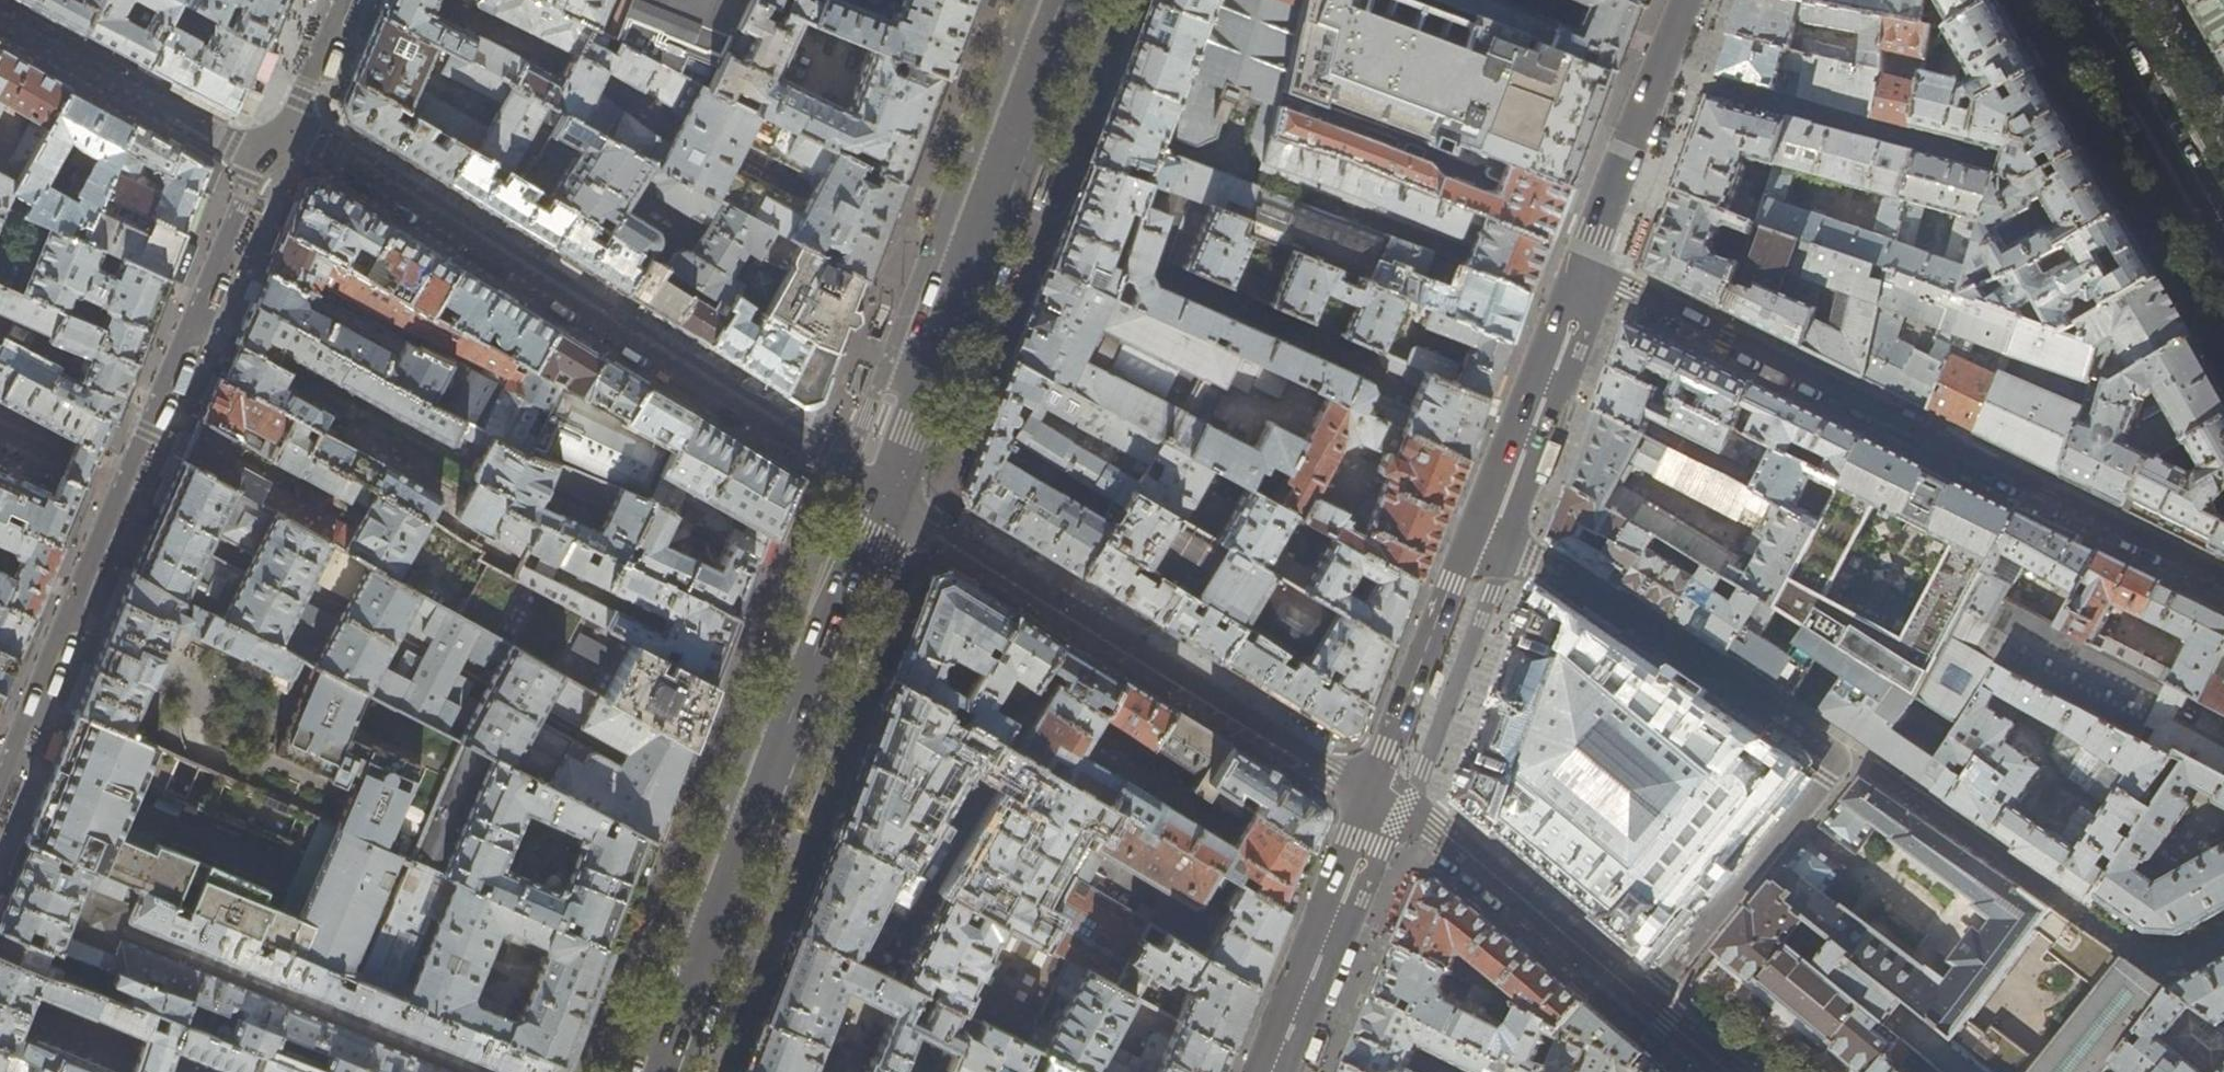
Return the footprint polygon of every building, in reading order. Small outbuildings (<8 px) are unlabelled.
[(84,34),(99,0),(22,0),(84,34)] [(160,44),(158,43),(180,0),(179,0),(135,0),(150,9),(152,15),(147,27),(141,30),(121,19),(121,15),(127,2),(130,0),(99,0),(84,34),(128,57),(148,67),(160,44)] [(264,45),(180,0),(158,43),(160,44),(246,86),(248,83),(264,45)] [(180,0),(264,45),(284,0),(179,0),(180,0)] [(606,35),(537,0),(479,0),(485,3),(484,5),(485,6),(484,8),(573,53),(559,79),(431,12),(436,0),(384,0),(378,14),(562,113),(773,228),(868,280),(886,230),(904,183),(707,88),(618,42),(612,54),(601,48),(606,35)] [(606,35),(618,42),(707,88),(726,45),(731,34),(747,0),(537,0),(606,35)] [(768,3),(762,0),(747,0),(731,34),(748,42),(741,58),(732,53),(734,49),(726,45),(707,88),(904,183),(923,131),(944,75),(872,46),(847,110),(778,75),(804,17),(781,8),(780,11),(776,13),(774,18),(764,13),(768,3)] [(768,3),(781,8),(804,17),(812,21),(821,0),(762,0),(768,3)] [(973,0),(902,0),(892,27),(872,19),(872,18),(825,0),(821,0),(812,21),(872,46),(944,75),(959,37),(973,0)] [(1119,75),(1105,112),(1101,123),(1086,161),(1148,181),(1192,196),(1221,206),(1225,197),(1249,204),(1256,187),(1256,186),(1157,148),(1163,133),(1168,135),(1196,145),(1216,136),(1234,88),(1262,98),(1248,135),(1260,161),(1259,168),(1456,241),(1472,246),(1465,263),(1526,287),(1530,276),(1545,238),(1478,212),(1268,135),(1275,106),(1280,88),(1301,0),(1147,0),(1119,75)] [(1280,88),(1318,102),(1322,92),(1430,133),(1427,142),(1447,149),(1451,138),(1566,183),(1574,162),(1580,148),(1584,135),(1597,103),(1610,68),(1440,0),(1301,0),(1280,88)] [(1583,4),(1583,6),(1579,16),(1572,30),(1561,25),(1540,16),(1501,0),(1440,0),(1610,68),(1623,34),(1629,20),(1643,4),(1634,0),(1574,0),(1583,4)] [(1888,19),(1780,0),(1741,0),(1737,11),(1727,37),(1790,51),(1799,18),(1801,23),(1864,34),(1861,54),(1807,42),(1804,54),(1881,70),(1888,19)] [(1888,19),(1920,25),(1924,0),(1780,0),(1888,19)] [(1936,2),(1952,28),(1998,2),(1998,0),(1936,0),(1936,2)] [(2191,7),(2220,58),(2223,55),(2223,0),(2187,0),(2191,7)] [(1924,75),(1915,130),(1971,145),(1983,104),(2039,72),(2019,37),(1998,2),(1952,28),(1949,30),(1934,27),(1931,27),(1930,35),(1945,38),(1949,34),(1964,69),(1961,82),(1960,81),(1958,85),(1924,75)] [(378,14),(365,46),(351,78),(437,131),(445,135),(465,148),(523,183),(562,113),(378,14)] [(1924,25),(1931,27),(1934,27),(1935,20),(1925,18),(1924,25)] [(1931,27),(1924,25),(1920,25),(1888,19),(1881,70),(1873,118),(1890,123),(1915,130),(1924,75),(1931,27)] [(1804,54),(1790,51),(1727,37),(1726,38),(1729,48),(1728,52),(1719,77),(1756,87),(1873,118),(1881,70),(1804,54)] [(246,86),(160,44),(148,67),(159,73),(200,95),(234,113),(241,99),(246,86)] [(3,103),(31,119),(6,162),(22,171),(68,91),(69,88),(34,68),(0,49),(0,108),(3,103)] [(2059,107),(2039,72),(1983,104),(1971,145),(2006,154),(2005,158),(2003,166),(2000,176),(1999,176),(1999,177),(2030,184),(2046,175),(2058,168),(2085,152),(2059,107)] [(435,134),(437,131),(351,78),(344,95),(340,104),(345,120),(385,145),(445,183),(465,148),(445,135),(439,145),(426,137),(430,132),(435,134)] [(68,91),(22,171),(17,180),(3,205),(5,206),(52,225),(83,238),(103,194),(133,125),(131,125),(115,117),(97,106),(68,91)] [(1745,159),(1776,168),(1789,123),(1787,123),(1737,110),(1735,105),(1711,99),(1695,141),(1677,192),(1756,224),(1756,226),(1759,227),(1765,205),(1749,198),(1753,184),(1743,180),(1747,170),(1746,166),(1743,165),(1745,159)] [(1451,138),(1447,149),(1448,149),(1447,153),(1474,163),(1479,161),(1487,164),(1485,171),(1487,177),(1499,181),(1495,191),(1486,191),(1438,174),(1427,163),(1275,106),(1268,135),(1478,212),(1545,238),(1555,213),(1566,183),(1451,138)] [(773,228),(562,113),(523,183),(534,190),(548,199),(573,214),(591,225),(598,213),(613,222),(605,234),(636,253),(642,244),(650,249),(644,257),(646,258),(647,259),(655,243),(656,237),(654,232),(649,227),(621,211),(637,184),(706,227),(690,253),(684,250),(680,250),(676,252),(671,256),(663,269),(679,279),(694,288),(702,293),(714,300),(726,307),(733,295),(773,228)] [(1815,126),(1790,119),(1789,123),(1776,168),(1765,205),(1759,227),(1800,241),(1813,246),(1887,271),(1896,244),(1897,244),(1902,224),(1899,223),(1919,155),(1837,133),(1814,127),(1815,126)] [(167,142),(133,124),(133,125),(103,194),(120,202),(154,219),(186,233),(197,204),(211,167),(167,142)] [(534,190),(523,183),(465,148),(445,183),(486,208),(551,248),(573,214),(548,199),(542,209),(528,200),(534,190)] [(2058,168),(2064,179),(2052,186),(2046,175),(2030,184),(1999,177),(1963,299),(2019,276),(2122,216),(2103,182),(2085,152),(2058,168)] [(1899,223),(1902,224),(1897,244),(1896,244),(1887,271),(1888,272),(1963,299),(1999,177),(1999,176),(1946,162),(1919,155),(1899,223)] [(1125,248),(1148,181),(1086,161),(1073,197),(1062,226),(1125,248)] [(3,205),(17,180),(0,170),(0,203),(3,205)] [(1168,258),(1192,196),(1148,181),(1125,248),(1109,294),(1210,339),(1214,331),(1226,337),(1223,345),(1288,375),(1327,393),(1465,456),(1479,419),(1489,395),(1424,368),(1424,367),(1387,351),(1382,349),(1379,355),(1382,365),(1403,373),(1405,379),(1419,384),(1411,405),(1373,389),(1369,379),(1154,283),(1150,270),(1155,254),(1168,260),(1168,258)] [(295,209),(286,231),(341,262),(355,241),(363,246),(358,254),(370,262),(391,226),(356,204),(321,182),(305,187),(295,209)] [(1246,214),(1242,228),(1252,232),(1295,250),(1404,295),(1420,301),(1510,338),(1512,331),(1527,287),(1526,287),(1465,263),(1256,187),(1249,204),(1225,197),(1221,206),(1246,214)] [(1753,233),(1756,226),(1756,224),(1677,192),(1661,236),(1647,273),(1654,277),(1677,288),(1722,310),(1734,286),(1736,281),(1741,265),(1719,257),(1714,250),(1721,231),(1729,226),(1752,235),(1753,233)] [(120,202),(103,194),(83,238),(104,247),(107,248),(122,256),(169,279),(183,240),(186,233),(154,219),(149,229),(145,228),(141,230),(121,220),(122,216),(115,213),(120,202)] [(1221,206),(1192,196),(1168,258),(1171,260),(1354,337),(1381,348),(1404,295),(1295,250),(1280,285),(1237,266),(1252,232),(1242,228),(1246,214),(1221,206)] [(585,234),(591,225),(573,214),(551,248),(588,271),(624,294),(646,258),(644,257),(636,253),(605,234),(600,243),(585,234)] [(2140,246),(2122,216),(2019,276),(1963,299),(1966,300),(2021,320),(2062,335),(2159,279),(2140,246)] [(65,312),(71,297),(85,295),(103,304),(108,314),(102,328),(104,329),(96,348),(137,362),(152,323),(169,279),(122,256),(114,274),(96,266),(104,247),(83,238),(52,225),(32,270),(0,255),(0,282),(65,312)] [(425,247),(391,226),(370,262),(367,267),(363,275),(372,280),(379,268),(382,266),(389,270),(387,275),(392,278),(386,288),(440,318),(447,304),(440,299),(458,267),(425,247)] [(1109,294),(1125,248),(1062,226),(1055,243),(1047,266),(1109,294)] [(1753,233),(1763,236),(1746,284),(1736,281),(1734,286),(1722,310),(1756,327),(1802,349),(1818,357),(1863,380),(1881,304),(1888,272),(1887,271),(1813,246),(1800,241),(1759,227),(1756,226),(1753,233)] [(868,280),(773,228),(733,295),(746,304),(760,313),(805,342),(839,355),(853,317),(868,280)] [(348,267),(341,262),(286,231),(283,230),(275,250),(266,270),(273,273),(315,294),(320,281),(505,373),(513,357),(503,352),(480,340),(440,318),(386,288),(372,280),(363,275),(348,267)] [(647,259),(646,258),(624,294),(631,298),(672,324),(688,297),(673,287),(679,279),(663,269),(647,259)] [(353,260),(348,267),(363,275),(367,267),(353,260)] [(1348,352),(1354,337),(1171,260),(1166,272),(1327,341),(1326,343),(1348,352)] [(1210,339),(1109,294),(1047,266),(1021,333),(1017,345),(1014,351),(1012,358),(1047,378),(1162,441),(1212,469),(1246,487),(1247,488),(1256,468),(1263,470),(1267,463),(1274,466),(1266,480),(1278,486),(1285,472),(1287,473),(1306,437),(1304,437),(1267,419),(1254,446),(1192,416),(1209,379),(1225,386),(1227,382),(1245,391),(1249,389),(1252,383),(1278,396),(1288,375),(1223,345),(1210,339)] [(503,295),(458,267),(440,299),(447,304),(440,318),(480,340),(486,331),(494,334),(493,338),(493,340),(497,345),(499,346),(502,346),(505,345),(507,343),(506,347),(503,352),(513,357),(531,366),(556,328),(503,295)] [(323,298),(315,294),(273,273),(266,270),(259,287),(252,302),(261,307),(350,359),(529,453),(530,452),(549,407),(500,384),(480,373),(421,344),(418,346),(406,340),(396,360),(388,356),(389,352),(340,325),(316,313),(323,298)] [(1966,300),(1963,299),(1888,272),(1881,304),(1863,380),(1871,384),(1928,411),(1949,361),(1953,334),(1966,300)] [(2174,305),(2159,279),(2062,335),(2100,349),(2091,379),(2116,385),(2194,340),(2174,305)] [(50,334),(49,340),(89,358),(79,382),(1,344),(2,343),(0,342),(0,363),(13,370),(109,417),(115,420),(126,391),(137,362),(96,348),(104,329),(102,328),(65,312),(0,282),(0,312),(50,334)] [(697,302),(702,293),(694,288),(688,297),(672,324),(683,331),(708,346),(729,309),(726,307),(714,300),(709,309),(697,302)] [(746,304),(733,295),(726,307),(729,309),(708,346),(736,364),(783,393),(805,407),(822,401),(831,377),(839,355),(805,342),(760,313),(752,327),(740,319),(739,315),(746,304)] [(2008,354),(2021,320),(1966,300),(1953,334),(1949,361),(1928,411),(1943,419),(1976,435),(1999,381),(1965,364),(1975,343),(2010,356),(2011,355),(2008,354)] [(1500,365),(1510,338),(1420,301),(1414,315),(1417,320),(1470,342),(1462,362),(1418,345),(1412,346),(1410,354),(1390,345),(1387,351),(1424,367),(1424,368),(1489,395),(1500,365)] [(529,453),(350,359),(261,307),(252,302),(246,316),(235,342),(238,344),(274,363),(281,350),(451,442),(457,432),(486,448),(472,473),(511,495),(506,507),(538,523),(620,562),(623,554),(630,540),(648,500),(556,461),(555,462),(530,452),(529,453)] [(2011,355),(2010,356),(2003,374),(2002,374),(1999,381),(1976,435),(2007,450),(2063,477),(2091,379),(2100,349),(2062,335),(2021,320),(2008,354),(2011,355)] [(1621,343),(1611,369),(1660,393),(1676,401),(1688,407),(1691,399),(1686,396),(1688,391),(1702,398),(1697,412),(1734,430),(1752,385),(1721,370),(1668,344),(1627,325),(1621,343)] [(575,340),(556,328),(531,366),(513,357),(505,373),(504,376),(500,384),(549,407),(530,452),(555,462),(556,461),(648,500),(673,444),(627,419),(580,393),(602,357),(575,340)] [(2212,371),(2194,340),(2116,385),(2091,379),(2063,477),(2095,493),(2127,509),(2148,466),(2223,422),(2223,391),(2212,371)] [(289,371),(274,363),(238,344),(238,345),(232,360),(223,380),(289,416),(316,431),(306,451),(379,490),(429,520),(440,501),(439,496),(320,430),(329,415),(280,388),(289,371)] [(623,369),(602,357),(580,393),(627,419),(648,385),(623,369)] [(1031,403),(1047,378),(1012,358),(994,404),(962,490),(967,505),(1022,418),(1017,414),(1017,410),(1016,407),(1019,397),(1031,403)] [(0,363),(0,395),(13,370),(0,363)] [(484,366),(480,373),(500,384),(504,376),(484,366)] [(1660,393),(1611,369),(1603,390),(1596,411),(1644,437),(1650,419),(1736,463),(1738,459),(1743,462),(1745,455),(1766,465),(1753,492),(1817,531),(1842,484),(1824,476),(1789,458),(1734,430),(1697,412),(1688,407),(1676,401),(1670,412),(1656,405),(1660,393)] [(13,370),(0,395),(0,401),(29,416),(77,441),(66,466),(63,475),(83,483),(86,474),(91,463),(102,435),(109,417),(13,370)] [(271,457),(289,416),(223,380),(219,378),(210,397),(201,418),(242,441),(252,446),(256,437),(245,431),(240,425),(240,424),(266,436),(259,451),(271,457)] [(1078,574),(1100,539),(1130,490),(1162,441),(1047,378),(1031,403),(1022,418),(967,505),(1012,533),(1037,549),(1078,574)] [(668,398),(648,385),(627,419),(673,444),(693,413),(668,398)] [(1811,414),(1752,385),(1734,430),(1789,458),(1795,444),(1831,462),(1824,476),(1842,484),(1865,440),(1811,414)] [(1285,472),(1278,486),(1270,500),(1294,514),(1333,535),(1414,579),(1416,580),(1440,518),(1465,456),(1327,393),(1304,437),(1306,437),(1287,473),(1285,472)] [(1658,537),(1681,552),(1704,566),(1725,579),(1742,590),(1761,601),(1775,611),(1817,531),(1753,492),(1644,437),(1596,411),(1586,439),(1569,485),(1634,525),(1635,523),(1658,537)] [(775,538),(787,506),(793,493),(799,477),(722,431),(693,413),(673,444),(648,500),(630,540),(639,544),(632,558),(623,554),(620,562),(738,617),(750,587),(764,550),(769,537),(774,540),(775,538)] [(233,456),(242,441),(201,418),(194,433),(182,460),(397,579),(429,520),(379,490),(306,451),(316,431),(289,416),(271,457),(270,458),(296,472),(296,471),(348,501),(350,497),(369,507),(348,547),(344,542),(335,537),(342,525),(256,476),(259,470),(233,456)] [(98,466),(116,422),(114,421),(115,420),(109,417),(102,435),(91,463),(98,466)] [(2148,466),(2127,509),(2218,553),(2223,556),(2223,501),(2213,507),(2215,501),(2223,497),(2223,422),(2148,466)] [(1942,477),(1911,463),(1865,440),(1842,484),(1817,531),(1775,611),(1778,613),(1808,631),(1918,700),(2018,515),(2017,514),(1986,499),(1942,477)] [(1202,488),(1212,469),(1162,441),(1130,490),(1390,641),(1411,587),(1414,581),(1414,579),(1333,535),(1312,572),(1274,550),(1294,514),(1270,500),(1247,488),(1246,487),(1237,502),(1230,498),(1227,498),(1226,501),(1202,488)] [(506,507),(511,495),(472,473),(442,456),(434,471),(458,484),(461,478),(472,485),(456,516),(523,556),(538,523),(506,507)] [(184,599),(303,660),(316,667),(367,693),(461,743),(654,840),(675,785),(690,746),(510,643),(459,615),(397,579),(182,460),(157,513),(132,570),(184,598),(184,599)] [(58,544),(58,543),(69,517),(83,483),(63,475),(54,497),(36,489),(0,473),(0,518),(58,544)] [(1634,525),(1569,485),(1559,512),(1549,541),(1594,572),(1593,573),(1608,582),(1624,592),(1630,590),(1651,604),(1675,620),(1704,566),(1681,552),(1674,565),(1649,551),(1658,537),(1635,523),(1634,525)] [(1390,641),(1130,490),(1100,539),(1176,586),(1241,626),(1243,624),(1366,702),(1371,689),(1378,673),(1390,641)] [(785,543),(803,497),(793,493),(787,506),(775,538),(785,543)] [(2020,510),(2018,515),(1918,700),(1963,727),(2000,667),(2031,684),(2142,742),(2168,686),(2061,630),(2062,628),(2005,598),(2023,567),(2079,596),(2085,584),(2100,555),(2077,544),(2080,537),(2066,531),(2020,510)] [(16,550),(14,555),(20,558),(13,577),(0,572),(0,604),(34,618),(48,584),(63,547),(58,544),(0,518),(0,543),(16,550)] [(523,556),(519,565),(513,577),(714,682),(726,650),(738,617),(620,562),(538,523),(523,556)] [(469,543),(480,550),(482,545),(471,539),(469,543)] [(1176,586),(1100,539),(1078,574),(1116,598),(1155,622),(1176,586)] [(479,559),(486,563),(513,577),(519,565),(509,559),(505,559),(486,548),(479,559)] [(2079,596),(2062,628),(2061,630),(2168,686),(2189,697),(2203,704),(2223,658),(2223,616),(2202,605),(2135,572),(2100,555),(2085,584),(2094,589),(2088,601),(2079,596)] [(714,682),(513,577),(486,563),(459,615),(510,643),(690,746),(700,717),(714,682)] [(1715,594),(1725,579),(1704,566),(1675,620),(1701,638),(1729,657),(1730,654),(1761,601),(1742,590),(1733,606),(1730,604),(1730,603),(1718,595),(1718,596),(1715,594)] [(931,574),(930,574),(919,604),(908,634),(901,652),(891,678),(954,715),(1016,612),(997,601),(964,580),(946,569),(931,574)] [(303,660),(184,599),(184,598),(132,570),(124,589),(106,635),(75,712),(127,735),(175,626),(243,657),(239,667),(286,692),(303,660)] [(1241,626),(1176,586),(1155,622),(1185,640),(1217,660),(1241,626)] [(1536,591),(1535,593),(1534,593),(1533,593),(1531,594),(1529,594),(1523,610),(1511,643),(1515,644),(1510,657),(1489,717),(1475,754),(1471,753),(1461,782),(1453,803),(1498,840),(1501,836),(1522,853),(1597,916),(1594,920),(1617,939),(1639,958),(1640,956),(1642,956),(1643,956),(1645,955),(1658,940),(1657,938),(1670,922),(1672,924),(1684,908),(1683,907),(1711,872),(1757,817),(1759,818),(1772,803),(1770,802),(1783,787),(1784,788),(1796,773),(1795,772),(1795,771),(1795,770),(1795,769),(1796,768),(1780,757),(1779,758),(1763,748),(1764,746),(1748,736),(1746,738),(1657,677),(1584,628),(1586,625),(1536,591)] [(1730,654),(1731,655),(1754,671),(1779,687),(1795,698),(1817,663),(1845,681),(1822,716),(1850,735),(1887,760),(1922,784),(1935,793),(1976,736),(1963,727),(1940,758),(1897,730),(1918,700),(1808,631),(1791,657),(1762,638),(1778,613),(1775,611),(1761,601),(1730,654)] [(0,604),(0,650),(18,658),(26,640),(36,619),(34,618),(0,604)] [(1043,629),(1016,612),(954,715),(1002,743),(1014,722),(990,707),(1010,674),(1018,679),(1008,695),(1024,705),(1041,675),(1061,641),(1043,629)] [(1243,624),(1241,626),(1217,660),(1279,698),(1340,736),(1356,731),(1366,702),(1243,624)] [(1092,660),(1061,641),(1041,675),(1054,683),(1059,674),(1066,679),(1061,687),(1102,712),(1121,678),(1092,660)] [(3,693),(6,686),(10,676),(15,665),(18,658),(0,650),(0,692),(3,693)] [(2203,704),(2223,715),(2223,658),(2203,704)] [(367,693),(316,667),(274,754),(330,778),(328,783),(344,789),(345,784),(354,788),(337,828),(395,853),(403,834),(395,831),(423,766),(374,744),(370,750),(346,739),(367,693)] [(1963,727),(1976,736),(1935,793),(2019,849),(2016,853),(2090,904),(2133,840),(2124,834),(2130,825),(2139,830),(2184,764),(2175,759),(2142,742),(2031,684),(2000,667),(1963,727)] [(1445,678),(1437,670),(1429,692),(1436,700),(1445,678)] [(1054,683),(1041,675),(1024,705),(1014,722),(1002,743),(1117,811),(1284,910),(1296,880),(1309,848),(1207,781),(1229,744),(1184,717),(1121,678),(1102,712),(1061,687),(1054,683)] [(979,770),(1008,786),(945,893),(898,981),(969,1016),(981,1022),(1025,1044),(1069,959),(1039,942),(1094,849),(1073,836),(1078,826),(1087,823),(1104,833),(1117,811),(1002,743),(954,715),(891,678),(877,716),(842,806),(813,884),(795,930),(884,974),(892,959),(890,956),(881,951),(889,940),(913,893),(893,883),(900,870),(967,756),(975,761),(979,770)] [(2173,722),(2180,707),(2183,709),(2189,697),(2168,686),(2142,742),(2175,759),(2178,753),(2223,777),(2223,749),(2173,722)] [(127,735),(75,712),(68,728),(58,754),(46,783),(31,821),(24,839),(31,842),(140,888),(174,902),(189,908),(223,922),(256,936),(266,940),(305,957),(360,980),(363,974),(350,969),(395,861),(408,867),(411,860),(395,853),(337,828),(322,821),(312,843),(316,845),(309,859),(306,858),(282,914),(260,905),(266,892),(159,845),(162,839),(123,821),(155,747),(127,735)] [(616,939),(632,898),(649,853),(654,840),(461,743),(411,860),(612,950),(616,939)] [(1277,774),(1229,744),(1207,781),(1309,848),(1310,847),(1317,827),(1323,815),(1318,799),(1277,774)] [(2133,840),(2090,904),(2096,908),(2100,902),(2146,934),(2180,936),(2223,911),(2223,848),(2157,885),(2138,872),(2145,862),(2147,864),(2149,862),(2151,863),(2152,863),(2153,863),(2153,862),(2191,805),(2191,804),(2191,803),(2190,802),(2189,801),(2191,799),(2189,798),(2195,788),(2216,799),(2214,803),(2223,809),(2223,777),(2178,753),(2175,759),(2184,764),(2139,830),(2133,840)] [(1901,1038),(1913,1048),(1942,1071),(2106,1071),(2170,993),(2152,981),(2075,927),(1862,778),(1822,827),(1857,852),(1876,826),(1893,839),(1892,841),(1975,904),(1974,907),(1992,921),(1981,936),(1974,930),(1952,962),(1958,967),(1948,981),(1929,967),(1926,970),(1843,906),(1842,908),(1825,895),(1844,869),(1809,843),(1775,883),(1788,893),(1784,901),(1849,955),(1830,978),(1901,1038)] [(287,806),(262,794),(258,802),(284,813),(287,806)] [(1284,910),(1117,811),(1104,833),(1094,849),(1039,942),(1069,959),(1115,985),(1148,925),(1149,924),(1089,886),(1106,856),(1190,905),(1199,904),(1203,897),(1210,901),(1219,886),(1220,887),(1222,884),(1232,891),(1225,902),(1226,910),(1202,955),(1255,984),(1270,947),(1284,910)] [(140,888),(31,842),(12,887),(0,915),(0,929),(50,948),(109,969),(124,930),(140,888)] [(503,1039),(514,1044),(552,1060),(568,1066),(590,1009),(603,974),(612,951),(612,950),(411,860),(408,867),(363,974),(360,980),(387,991),(422,1005),(431,1009),(470,1025),(503,1039)] [(1423,887),(1421,892),(1414,910),(1402,938),(1397,948),(1450,974),(1460,979),(1466,965),(1476,969),(1477,966),(1513,996),(1508,1003),(1564,1031),(1586,1005),(1513,945),(1449,891),(1439,883),(1423,887)] [(1901,1038),(1830,978),(1849,955),(1784,901),(1788,893),(1775,883),(1747,917),(1712,959),(1719,964),(1726,955),(1867,1071),(1874,1071),(1901,1038)] [(170,914),(174,902),(140,888),(124,930),(207,963),(223,922),(189,908),(185,920),(170,914)] [(252,947),(256,936),(223,922),(207,963),(290,995),(305,957),(266,940),(262,951),(252,947)] [(1162,933),(1148,925),(1115,985),(1114,986),(1133,996),(1138,998),(1151,974),(1168,982),(1171,978),(1183,984),(1189,981),(1193,989),(1187,992),(1177,1019),(1178,1019),(1230,1046),(1243,1015),(1255,984),(1202,955),(1167,935),(1163,942),(1159,939),(1162,933)] [(50,948),(0,929),(0,955),(43,972),(102,993),(156,1014),(163,1017),(180,1024),(182,1024),(188,1010),(192,1011),(186,1025),(201,1029),(211,1007),(191,1000),(116,972),(112,983),(113,984),(110,990),(97,985),(99,981),(45,961),(50,948)] [(191,1000),(207,963),(124,930),(109,969),(116,972),(191,1000)] [(780,971),(762,1018),(824,1042),(844,989),(892,1012),(873,1059),(899,1071),(900,1071),(918,1034),(954,1051),(962,1031),(969,1016),(898,981),(884,974),(795,930),(780,971)] [(1450,974),(1397,948),(1389,968),(1376,998),(1524,1071),(1545,1071),(1564,1031),(1508,1003),(1475,987),(1464,1011),(1438,999),(1450,974)] [(615,979),(624,956),(612,951),(603,974),(615,979)] [(102,993),(43,972),(0,955),(0,1045),(40,1061),(36,1071),(50,1071),(59,1051),(44,1044),(18,1034),(24,1020),(35,991),(61,1002),(93,1015),(102,993)] [(387,991),(360,980),(305,957),(290,995),(372,1028),(387,991)] [(1115,985),(1069,959),(1025,1044),(1082,1071),(1144,1071),(1145,1071),(1139,1068),(1142,1063),(1158,1069),(1157,1071),(1220,1071),(1230,1046),(1178,1019),(1170,1039),(1157,1033),(1150,1036),(1141,1060),(1108,1043),(1133,996),(1114,986),(1115,985)] [(2182,984),(2160,969),(2152,981),(2170,993),(2223,1030),(2223,960),(2182,984)] [(275,1032),(290,995),(207,963),(191,1000),(211,1007),(219,1010),(235,1017),(275,1032)] [(422,1005),(387,991),(372,1028),(455,1061),(470,1025),(431,1009),(428,1017),(418,1013),(422,1005)] [(102,993),(93,1015),(127,1029),(144,1036),(133,1069),(141,1071),(167,1071),(175,1049),(173,1048),(180,1024),(163,1017),(159,1027),(152,1024),(156,1014),(102,993)] [(2170,993),(2106,1071),(2223,1071),(2223,1030),(2170,993)] [(358,1064),(372,1028),(290,995),(275,1032),(281,1034),(327,1052),(358,1064)] [(1376,998),(1363,1028),(1347,1065),(1361,1071),(1414,1071),(1408,1069),(1420,1046),(1471,1071),(1524,1071),(1376,998)] [(1586,1005),(1564,1031),(1592,1046),(1598,1037),(1611,1048),(1607,1053),(1635,1067),(1644,1054),(1614,1029),(1586,1005)] [(211,1007),(201,1029),(258,1051),(271,1056),(281,1034),(275,1032),(235,1017),(229,1030),(214,1023),(219,1010),(211,1007)] [(824,1042),(762,1018),(746,1059),(741,1071),(833,1071),(842,1049),(823,1043),(824,1042)] [(962,1031),(954,1051),(946,1069),(951,1071),(1082,1071),(1025,1044),(981,1022),(975,1037),(962,1031)] [(182,1024),(180,1024),(173,1048),(175,1049),(213,1064),(232,1071),(250,1071),(258,1051),(201,1029),(186,1025),(182,1024)] [(503,1039),(470,1025),(455,1061),(482,1071),(547,1071),(552,1060),(514,1044),(511,1051),(501,1047),(503,1039)] [(327,1052),(318,1071),(451,1071),(455,1061),(372,1028),(358,1064),(327,1052)] [(1592,1046),(1564,1031),(1545,1071),(1573,1071),(1584,1049),(1591,1052),(1583,1071),(1641,1071),(1642,1070),(1651,1059),(1648,1057),(1644,1054),(1635,1067),(1607,1053),(1592,1046)] [(1913,1048),(1901,1038),(1874,1071),(1903,1071),(1897,1067),(1913,1048)] [(40,1061),(0,1045),(0,1071),(13,1071),(13,1070),(19,1071),(36,1071),(40,1061)] [(113,1071),(59,1051),(50,1071),(113,1071)] [(250,1071),(311,1071),(271,1056),(258,1051),(250,1071)] [(900,1071),(899,1071),(873,1059),(871,1058),(865,1071),(903,1071),(900,1071)] [(1651,1059),(1642,1070),(1641,1071),(1666,1071),(1651,1059)] [(552,1060),(547,1071),(566,1071),(568,1066),(552,1060)] [(455,1061),(451,1071),(482,1071),(455,1061)]
